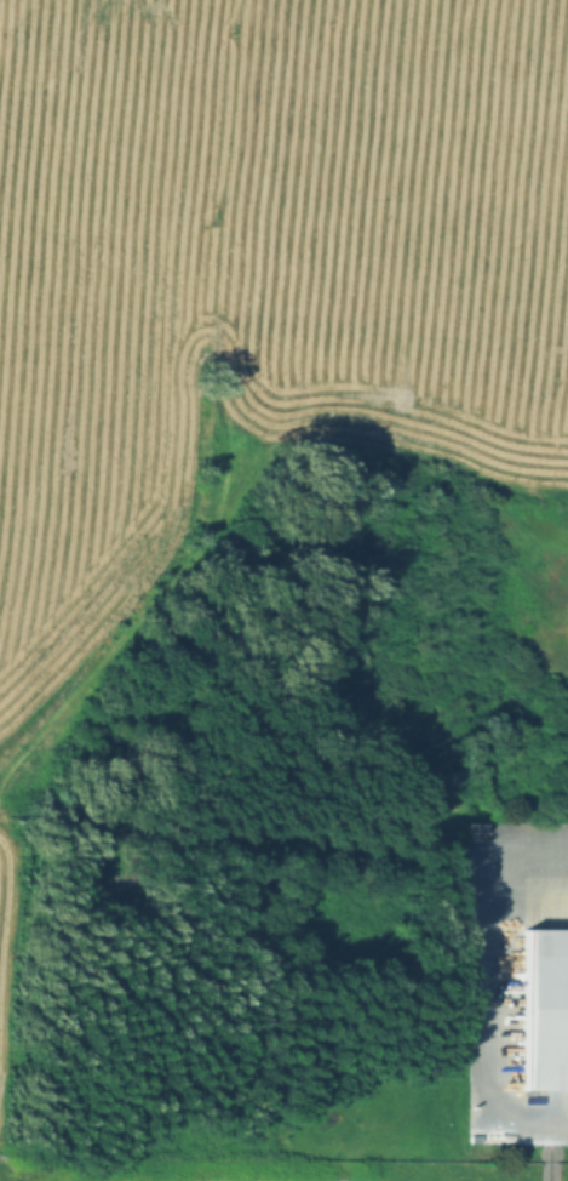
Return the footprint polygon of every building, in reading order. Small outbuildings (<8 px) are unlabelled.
[(518,930),(518,1090),(567,1090),(567,930),(518,930)]
